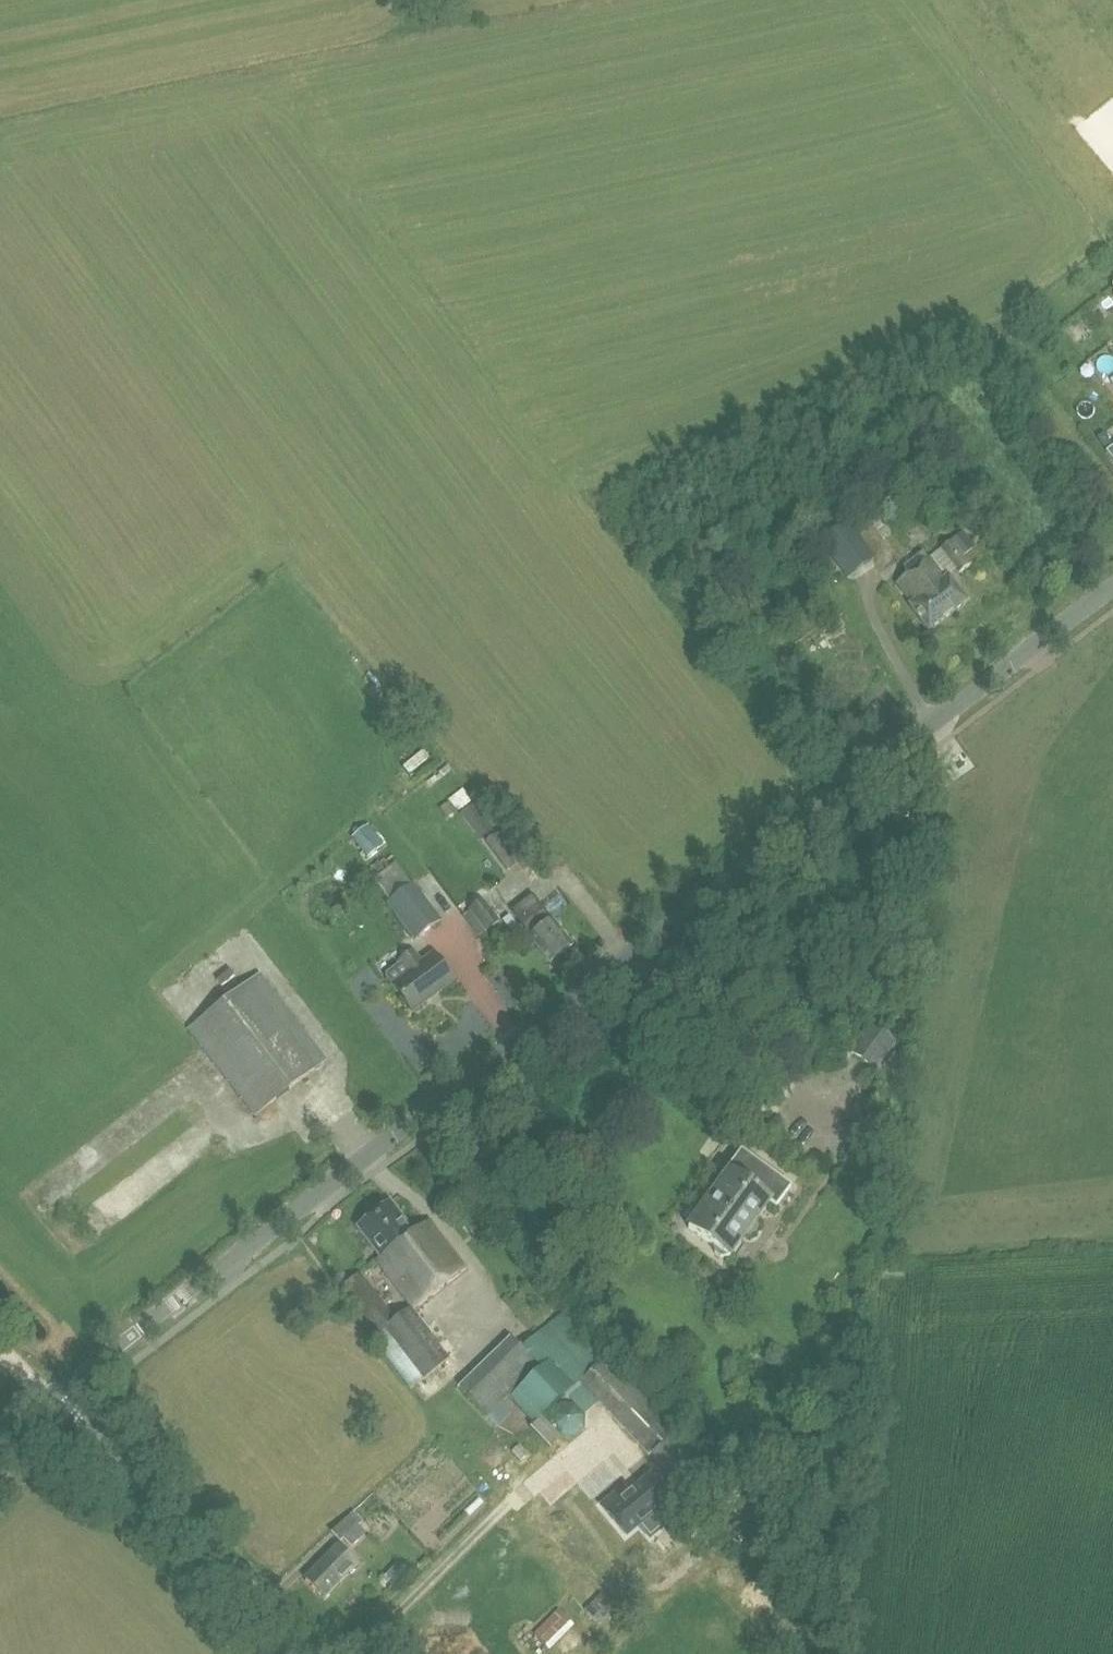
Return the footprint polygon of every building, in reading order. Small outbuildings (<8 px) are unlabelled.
[(873,558),(847,522),(820,541),(846,577),(873,558)] [(939,551),(958,576),(972,566),(964,555),(973,548),(962,533),(939,551)] [(909,606),(928,632),(967,602),(947,576),(946,578),(930,558),(895,584),(911,605),(909,606)] [(460,815),(479,840),(494,829),(475,804),(460,815)] [(484,842),(505,871),(519,860),(498,833),(484,842)] [(364,840),(371,864),(390,859),(383,834),(364,840)] [(440,922),(413,885),(388,903),(415,940),(440,922)] [(531,896),(510,912),(530,938),(530,939),(550,965),(572,948),(552,922),(551,922),(531,896)] [(470,911),(484,932),(499,921),(483,899),(470,911)] [(400,962),(402,965),(387,976),(386,979),(411,1012),(452,982),(432,954),(420,963),(413,953),(400,962)] [(260,975),(189,1030),(255,1116),(326,1061),(260,975)] [(867,1026),(848,1052),(876,1072),(895,1045),(867,1026)] [(272,1126),(289,1110),(283,1104),(266,1119),(272,1126)] [(689,1230),(728,1259),(768,1204),(776,1209),(791,1188),(741,1152),(726,1172),(730,1173),(689,1230)] [(390,1202),(356,1228),(380,1259),(377,1261),(414,1310),(466,1270),(429,1222),(414,1233),(390,1202)] [(359,1274),(343,1287),(378,1333),(372,1338),(411,1389),(449,1359),(409,1308),(394,1320),(359,1274)] [(527,1380),(508,1396),(534,1425),(542,1417),(579,1384),(577,1383),(603,1358),(604,1357),(565,1311),(522,1349),(541,1367),(527,1380)] [(522,1349),(510,1338),(497,1351),(527,1380),(541,1367),(522,1349)] [(676,1431),(604,1358),(604,1357),(577,1383),(579,1384),(648,1457),(652,1453),(672,1482),(688,1469),(699,1458),(674,1434),(676,1431)] [(487,1417),(498,1427),(514,1413),(504,1402),(487,1417)] [(551,1427),(561,1438),(575,1438),(586,1428),(586,1414),(576,1403),(561,1403),(553,1413),(551,1427)] [(661,1505),(669,1498),(650,1477),(622,1502),(615,1495),(602,1507),(597,1501),(574,1520),(582,1530),(604,1512),(627,1536),(640,1524),(644,1528),(656,1517),(669,1531),(683,1518),(673,1507),(667,1512),(661,1505)] [(351,1513),(330,1531),(341,1542),(344,1539),(351,1547),(367,1534),(360,1526),(362,1524),(351,1513)] [(492,1543),(505,1526),(497,1520),(484,1537),(492,1543)] [(357,1565),(338,1546),(304,1579),(324,1598),(357,1565)] [(397,1564),(384,1578),(393,1586),(406,1573),(397,1564)] [(601,1594),(585,1611),(598,1624),(615,1608),(601,1594)]
